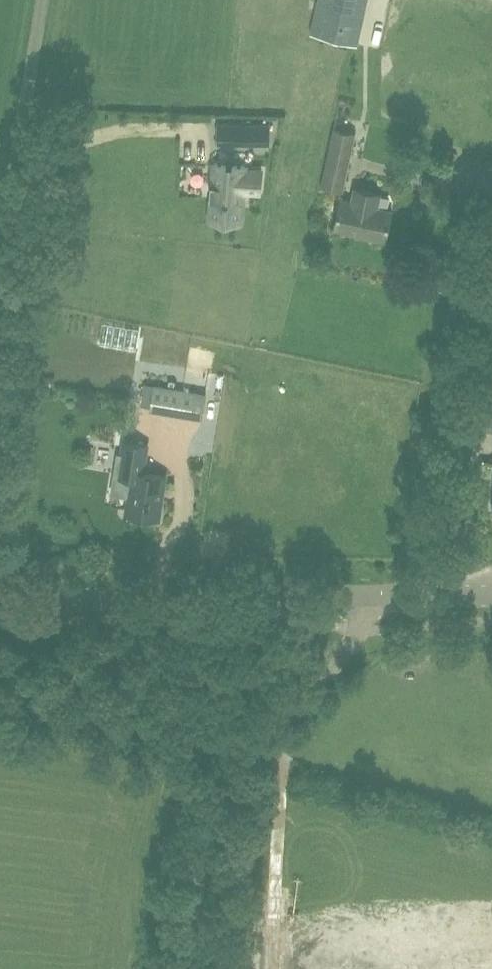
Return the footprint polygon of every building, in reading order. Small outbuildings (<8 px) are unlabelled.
[(309,33),(358,44),(367,0),(317,0),(309,33)] [(233,144),(270,144),(270,124),(234,124),(233,144)] [(355,133),(334,128),(321,187),(342,192),(355,133)] [(210,220),(240,222),(243,190),(260,192),(262,171),(244,169),(245,166),(214,164),(210,220)] [(341,199),(334,229),(386,240),(392,210),(378,207),(380,194),(354,188),(351,201),(341,199)] [(144,385),(141,406),(202,416),(206,394),(144,385)] [(485,405),(481,429),(490,430),(491,430),(491,406),(485,405)] [(152,517),(158,518),(165,476),(143,473),(148,445),(124,441),(118,476),(132,479),(126,513),(133,514),(133,517),(135,520),(149,522),(151,520),(152,517)]
